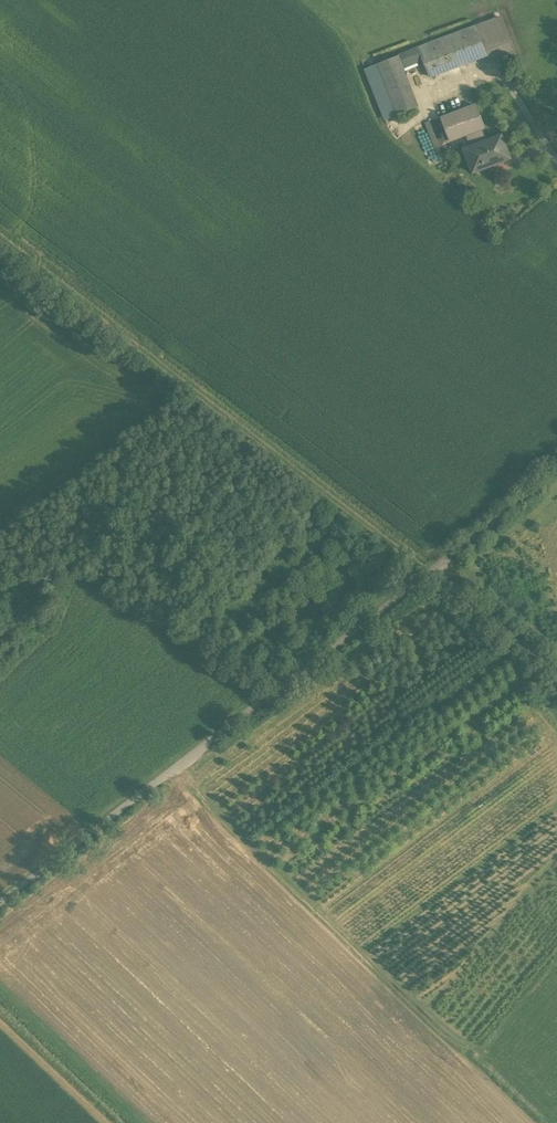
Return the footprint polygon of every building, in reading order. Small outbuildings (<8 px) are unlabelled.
[(500,17),(476,26),(487,55),(490,54),(492,58),(513,50),(500,17)] [(476,26),(419,48),(423,59),(430,77),(487,55),(476,26)] [(419,48),(398,56),(402,67),(423,59),(419,48)] [(402,67),(398,56),(378,64),(398,115),(418,107),(402,67)] [(518,70),(512,73),(516,81),(522,78),(518,70)] [(475,105),(458,112),(466,135),(481,129),(484,128),(475,105)] [(458,112),(441,118),(450,141),(466,135),(458,112)] [(444,158),(429,121),(424,123),(439,160),(444,158)] [(481,129),(466,135),(471,148),(486,142),(481,129)] [(471,148),(464,150),(473,173),(509,158),(501,136),(486,142),(471,148)]
